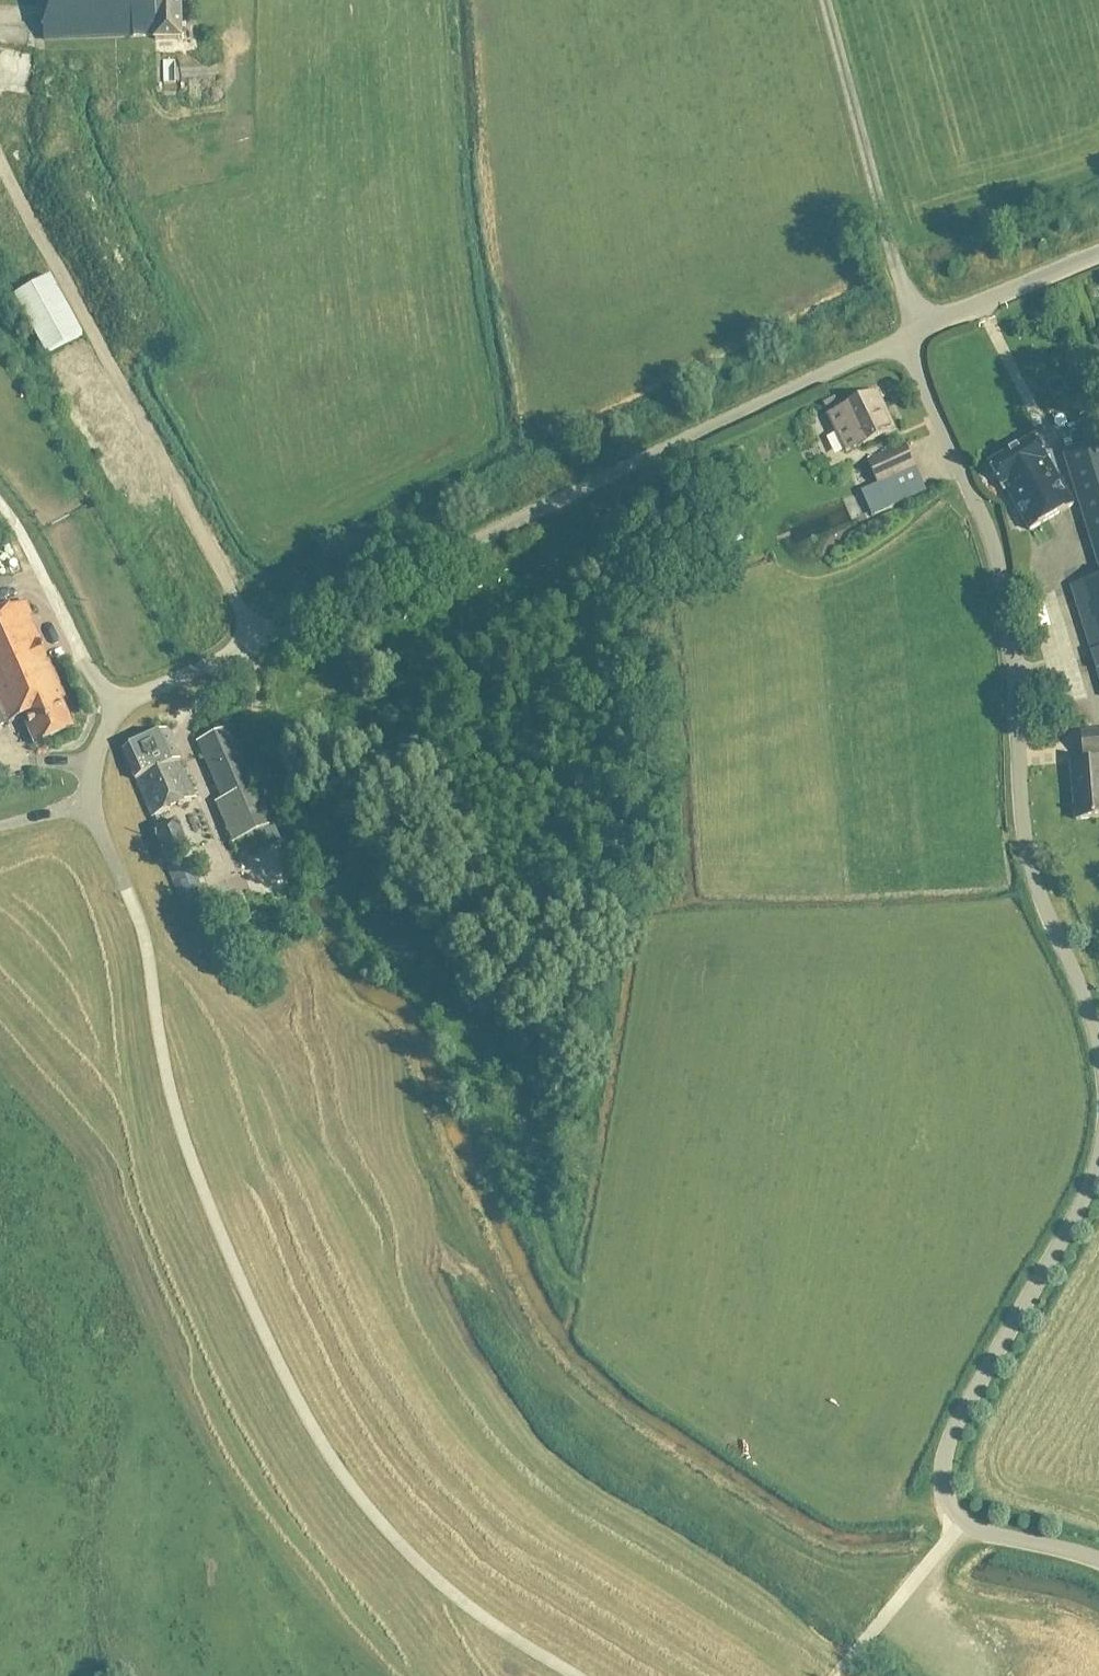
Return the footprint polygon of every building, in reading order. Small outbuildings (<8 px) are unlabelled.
[(180,0),(110,0),(112,38),(154,36),(154,39),(182,38),(180,0)] [(82,334),(49,276),(15,295),(47,353),(82,334)] [(896,429),(877,390),(826,413),(844,452),(896,429)] [(1073,504),(1034,436),(988,464),(1004,490),(1005,489),(1029,529),(1073,504)] [(1063,453),(1097,560),(1098,560),(1098,442),(1063,453)] [(926,490),(915,466),(905,443),(866,460),(877,483),(862,489),(873,513),(926,490)] [(1070,584),(1098,677),(1098,575),(1070,584)] [(28,616),(30,615),(24,601),(0,611),(0,721),(6,718),(6,720),(7,720),(8,722),(22,715),(35,745),(74,727),(61,698),(64,697),(28,616)] [(280,843),(231,727),(197,742),(222,800),(215,802),(232,842),(247,836),(254,854),(280,843)] [(1098,755),(1098,730),(1081,731),(1083,756),(1098,755)] [(196,797),(167,731),(122,750),(152,817),(196,797)] [(1098,817),(1098,760),(1071,763),(1075,819),(1098,817)] [(188,852),(175,818),(150,828),(163,862),(188,852)] [(193,858),(167,867),(181,910),(208,901),(193,858)]
